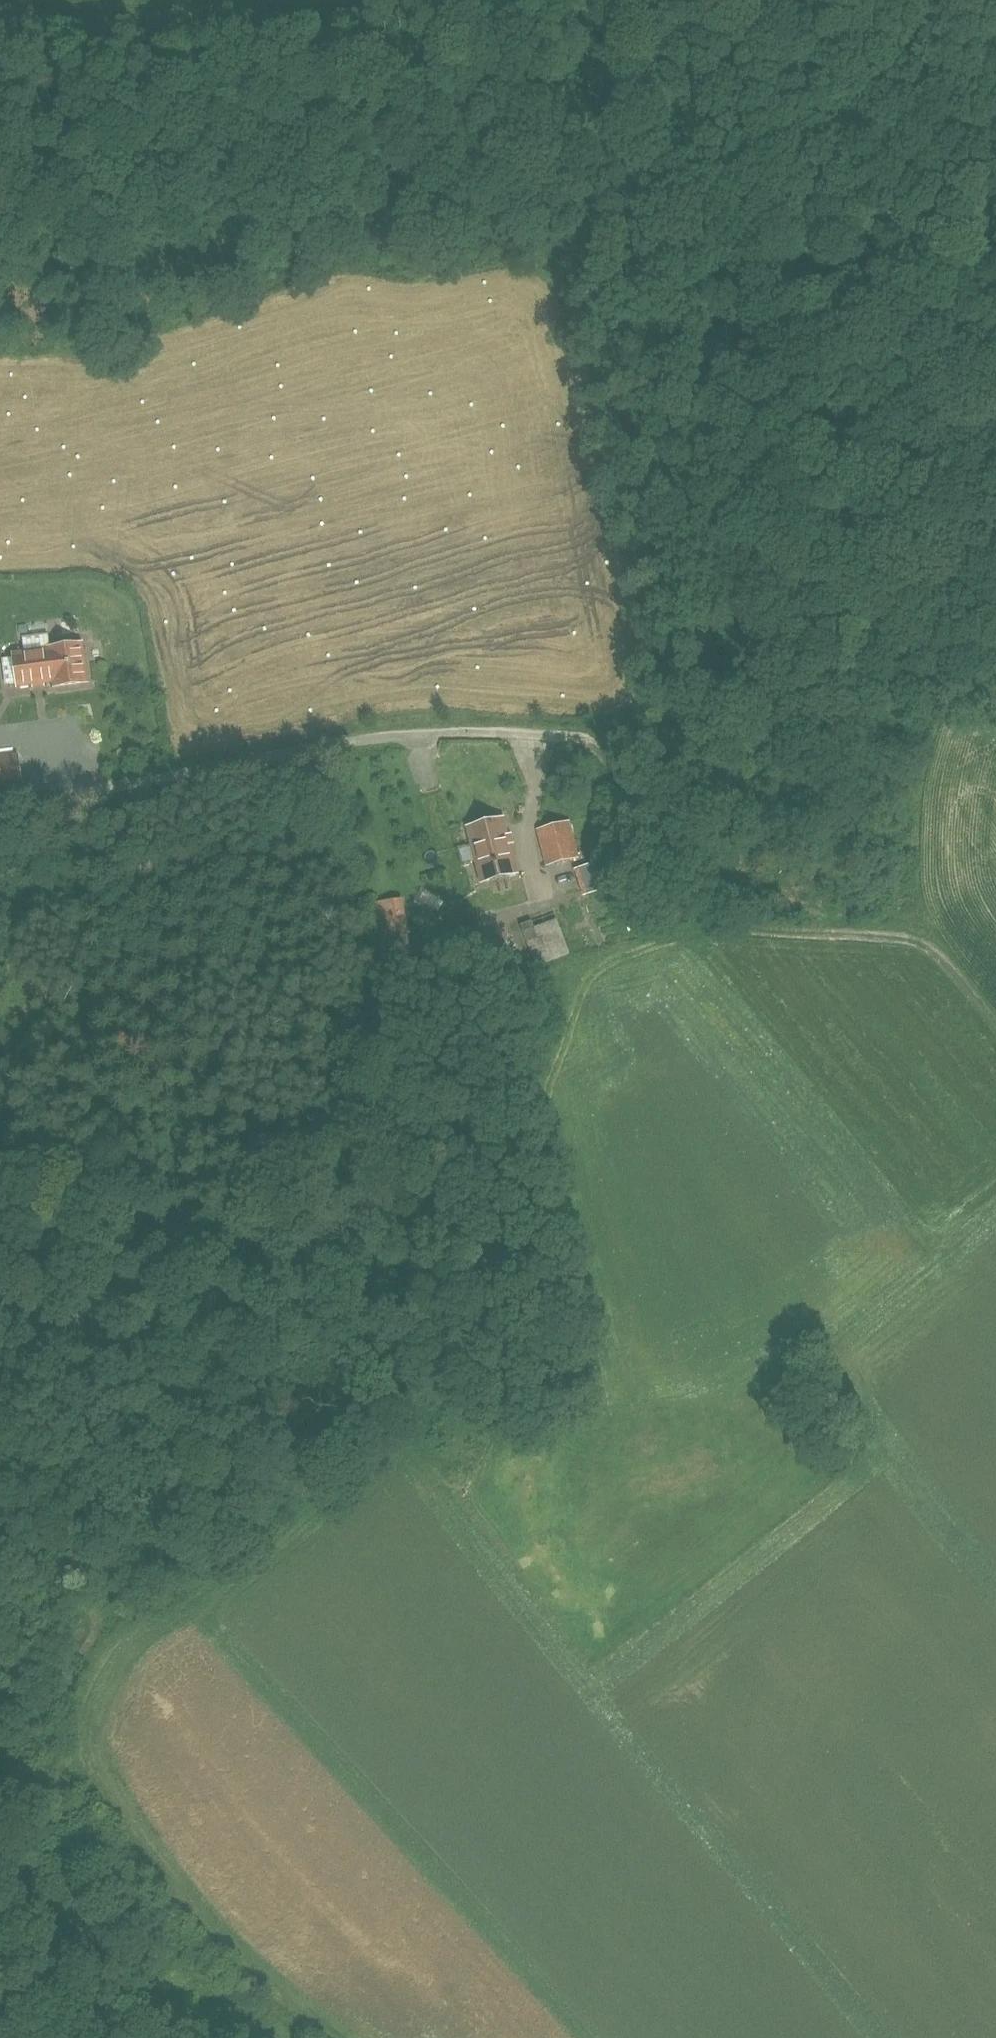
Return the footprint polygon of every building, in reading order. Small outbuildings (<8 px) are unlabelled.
[(49,649),(12,654),(16,685),(53,680),(54,686),(85,681),(79,643),(49,647),(49,649)] [(21,784),(17,754),(0,757),(0,787),(21,784)] [(516,873),(509,844),(507,835),(502,818),(467,827),(472,846),(476,859),(481,882),(492,879),(505,876),(516,873)] [(537,831),(546,864),(577,856),(568,823),(537,831)] [(605,859),(578,868),(587,893),(613,884),(605,859)] [(412,970),(403,898),(375,902),(385,973),(412,970)] [(566,909),(508,928),(521,969),(569,954),(562,932),(572,929),(566,909)]
